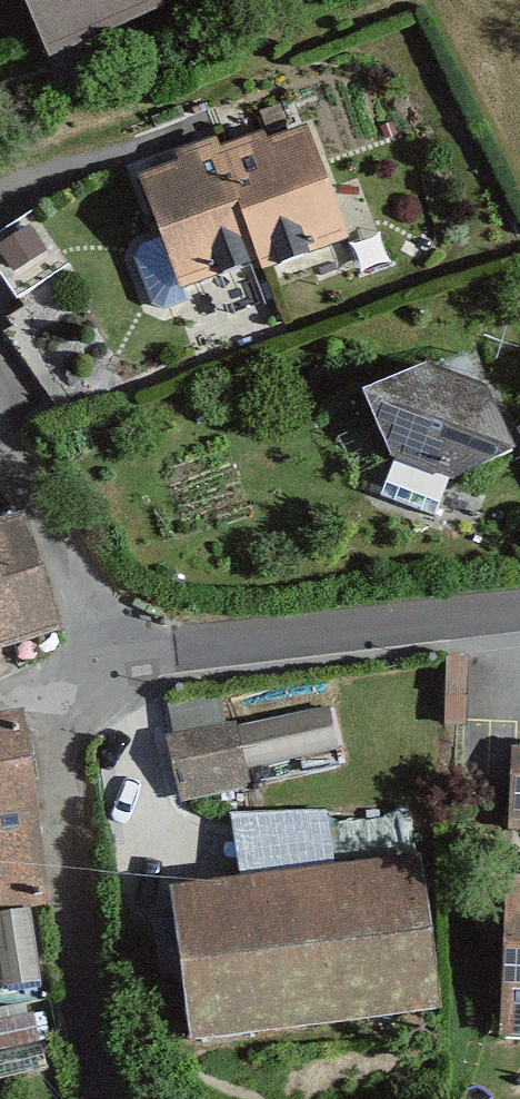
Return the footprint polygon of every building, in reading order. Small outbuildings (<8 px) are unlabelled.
[(56,39),(151,0),(40,0),(56,39)] [(233,147),(266,246),(271,258),(345,232),(310,131),(267,145),(264,136),(233,147)] [(185,273),(266,246),(233,147),(152,174),(185,273)] [(372,387),(399,457),(454,478),(519,447),(493,386),(434,364),(372,387)] [(58,628),(27,520),(0,527),(0,645),(58,628)] [(171,723),(182,784),(260,779),(247,714),(171,723)] [(0,727),(0,862),(7,890),(53,880),(19,723),(0,727)] [(417,864),(187,891),(203,1028),(434,1000),(417,864)]
